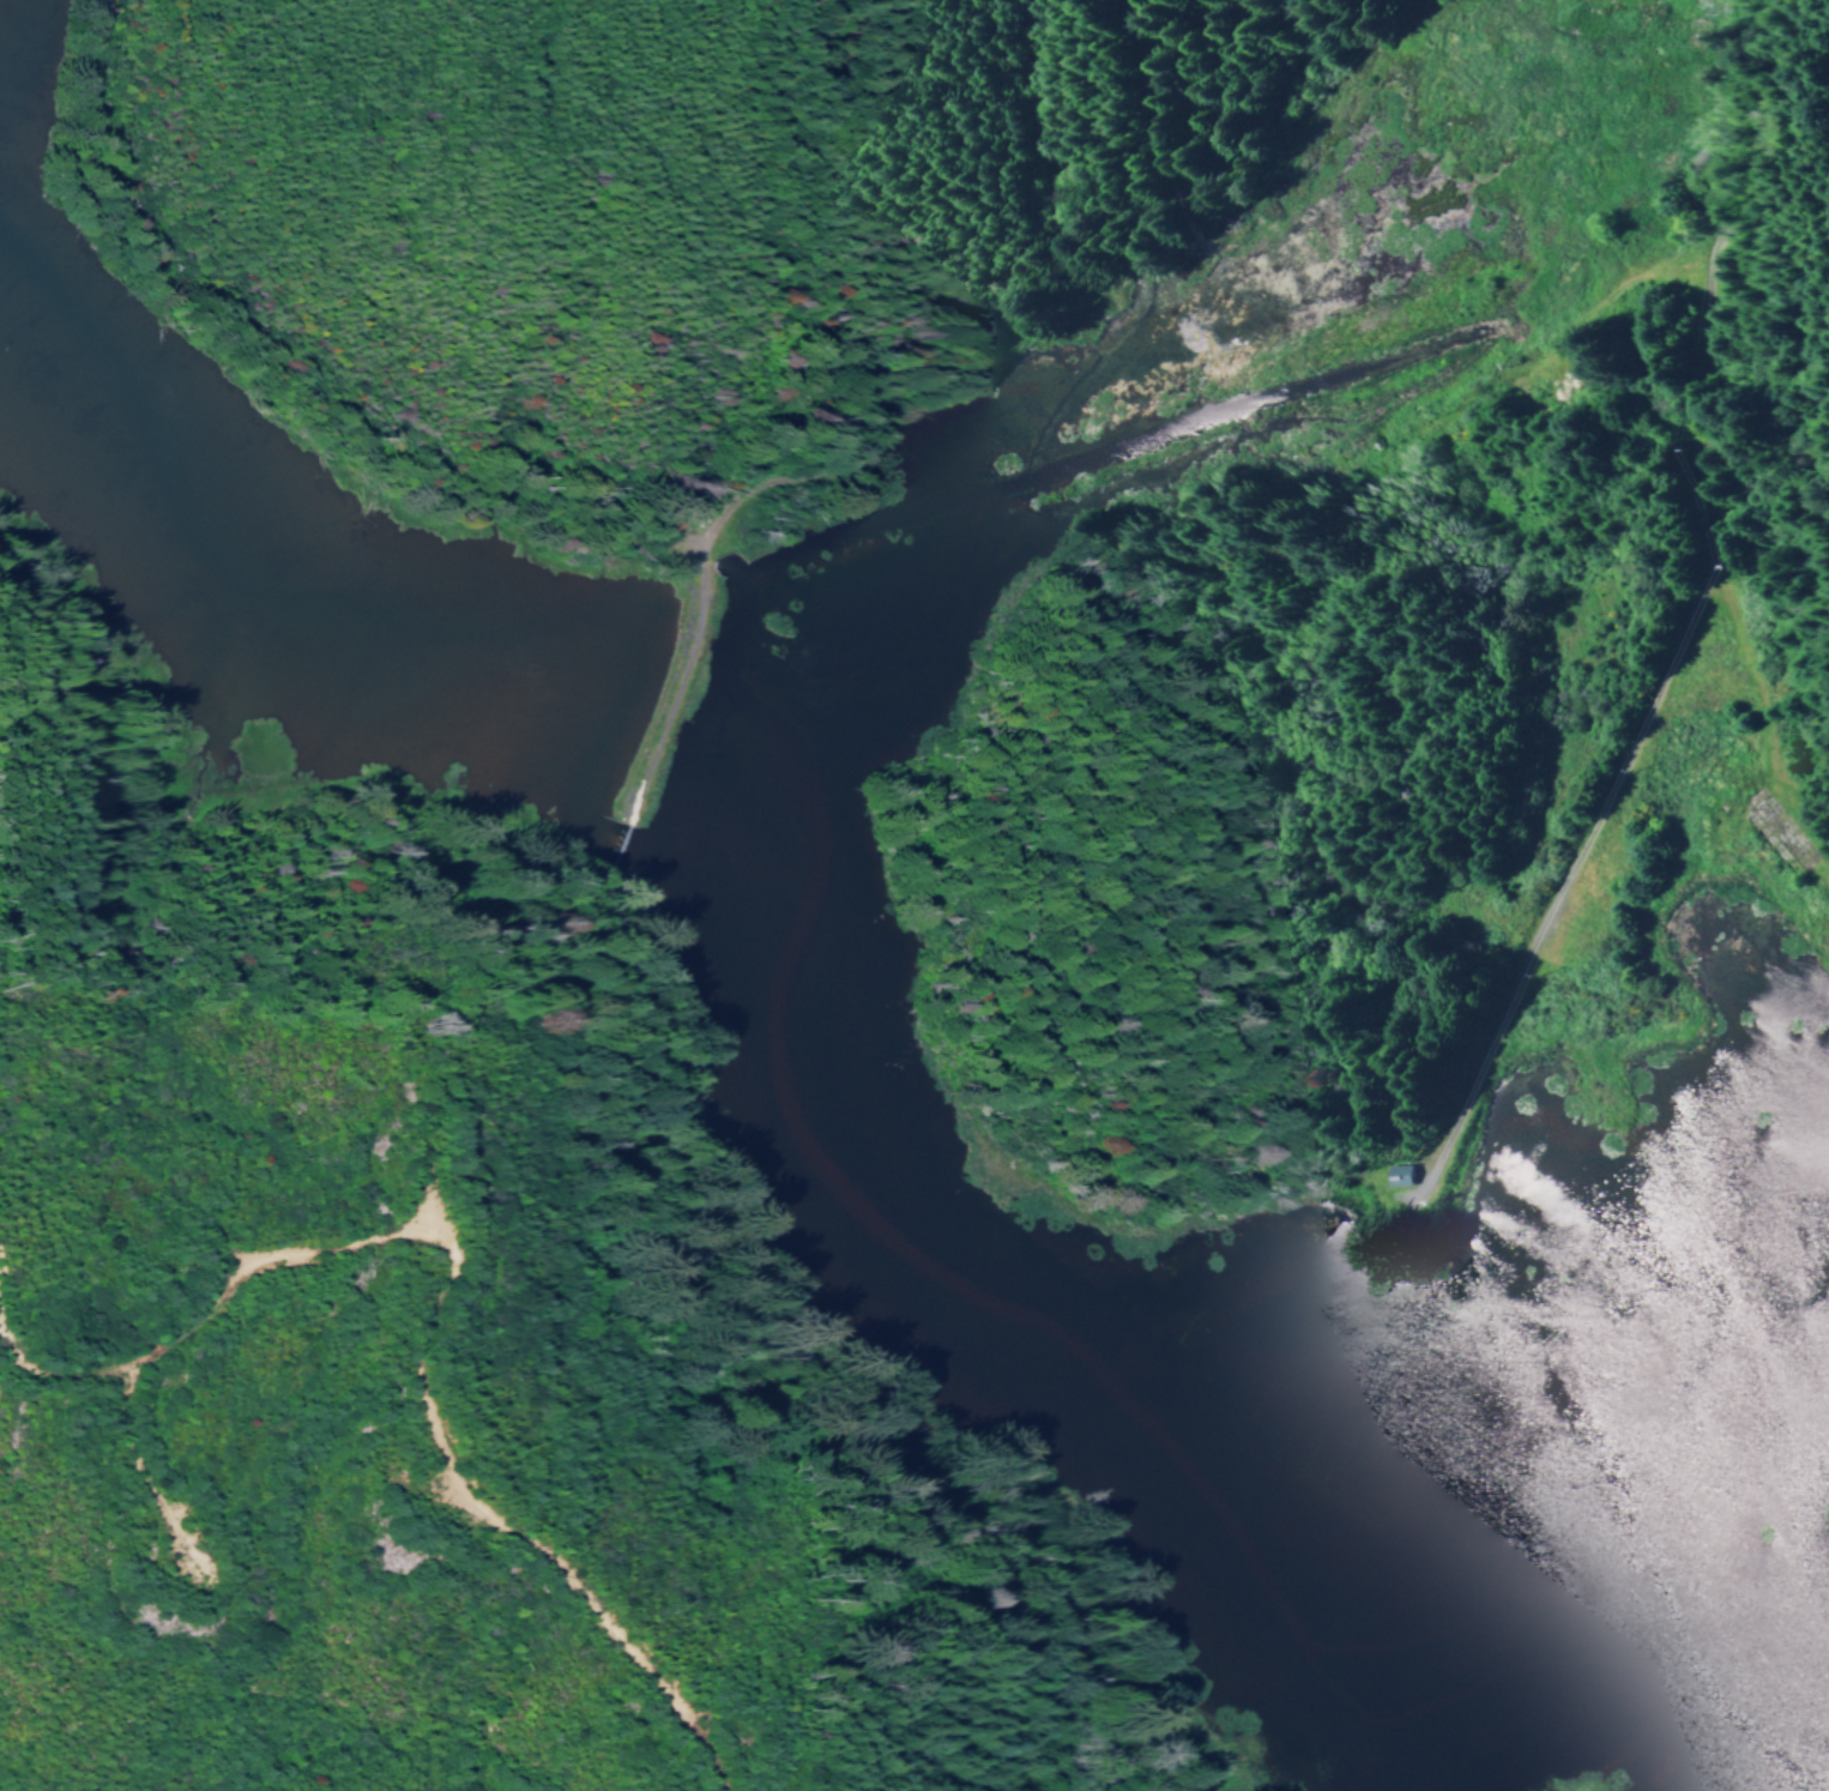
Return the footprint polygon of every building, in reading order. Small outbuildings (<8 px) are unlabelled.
[(1382,1185),(1405,1184),(1404,1164),(1381,1164),(1382,1185)]
